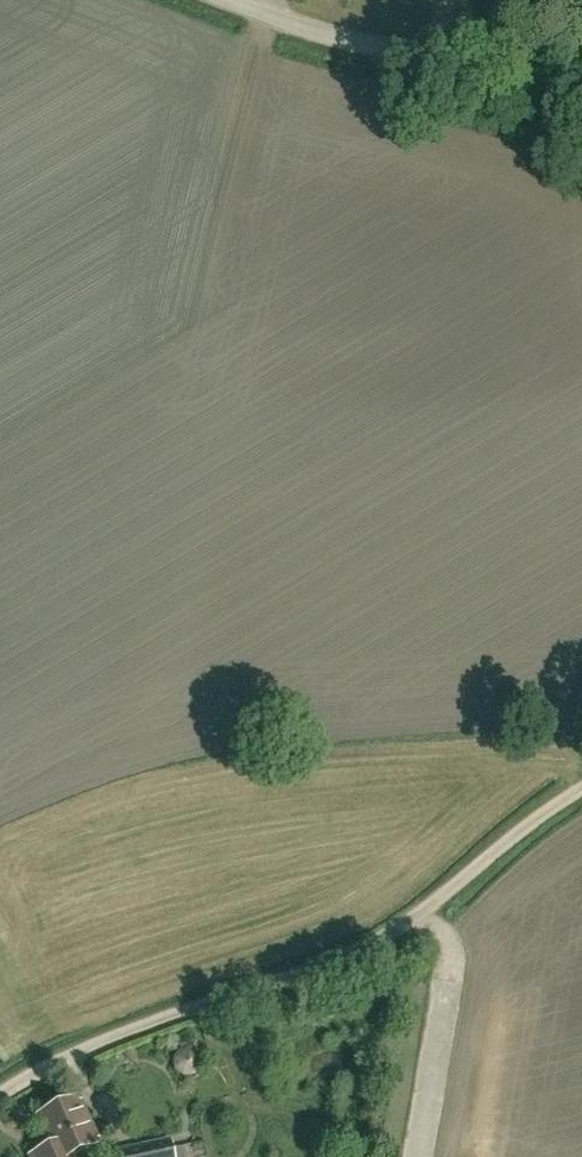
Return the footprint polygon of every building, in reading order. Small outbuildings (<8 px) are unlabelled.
[(57,1156),(73,1156),(72,1155),(96,1144),(74,1099),(38,1116),(52,1146),(57,1156)] [(119,1156),(172,1156),(168,1138),(117,1149),(119,1156)] [(52,1146),(30,1156),(31,1156),(57,1156),(52,1146)]
